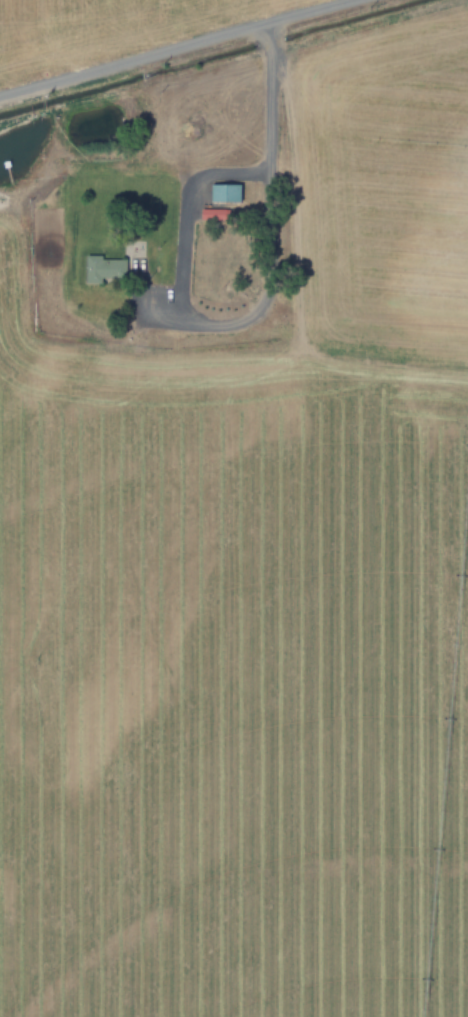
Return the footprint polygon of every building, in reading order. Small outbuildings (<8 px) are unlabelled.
[(208,202),(238,202),(238,184),(208,184),(208,202)] [(222,219),(222,210),(198,209),(198,218),(222,219)] [(99,279),(123,279),(123,259),(99,259),(99,255),(83,255),(83,283),(99,284),(99,279)]
